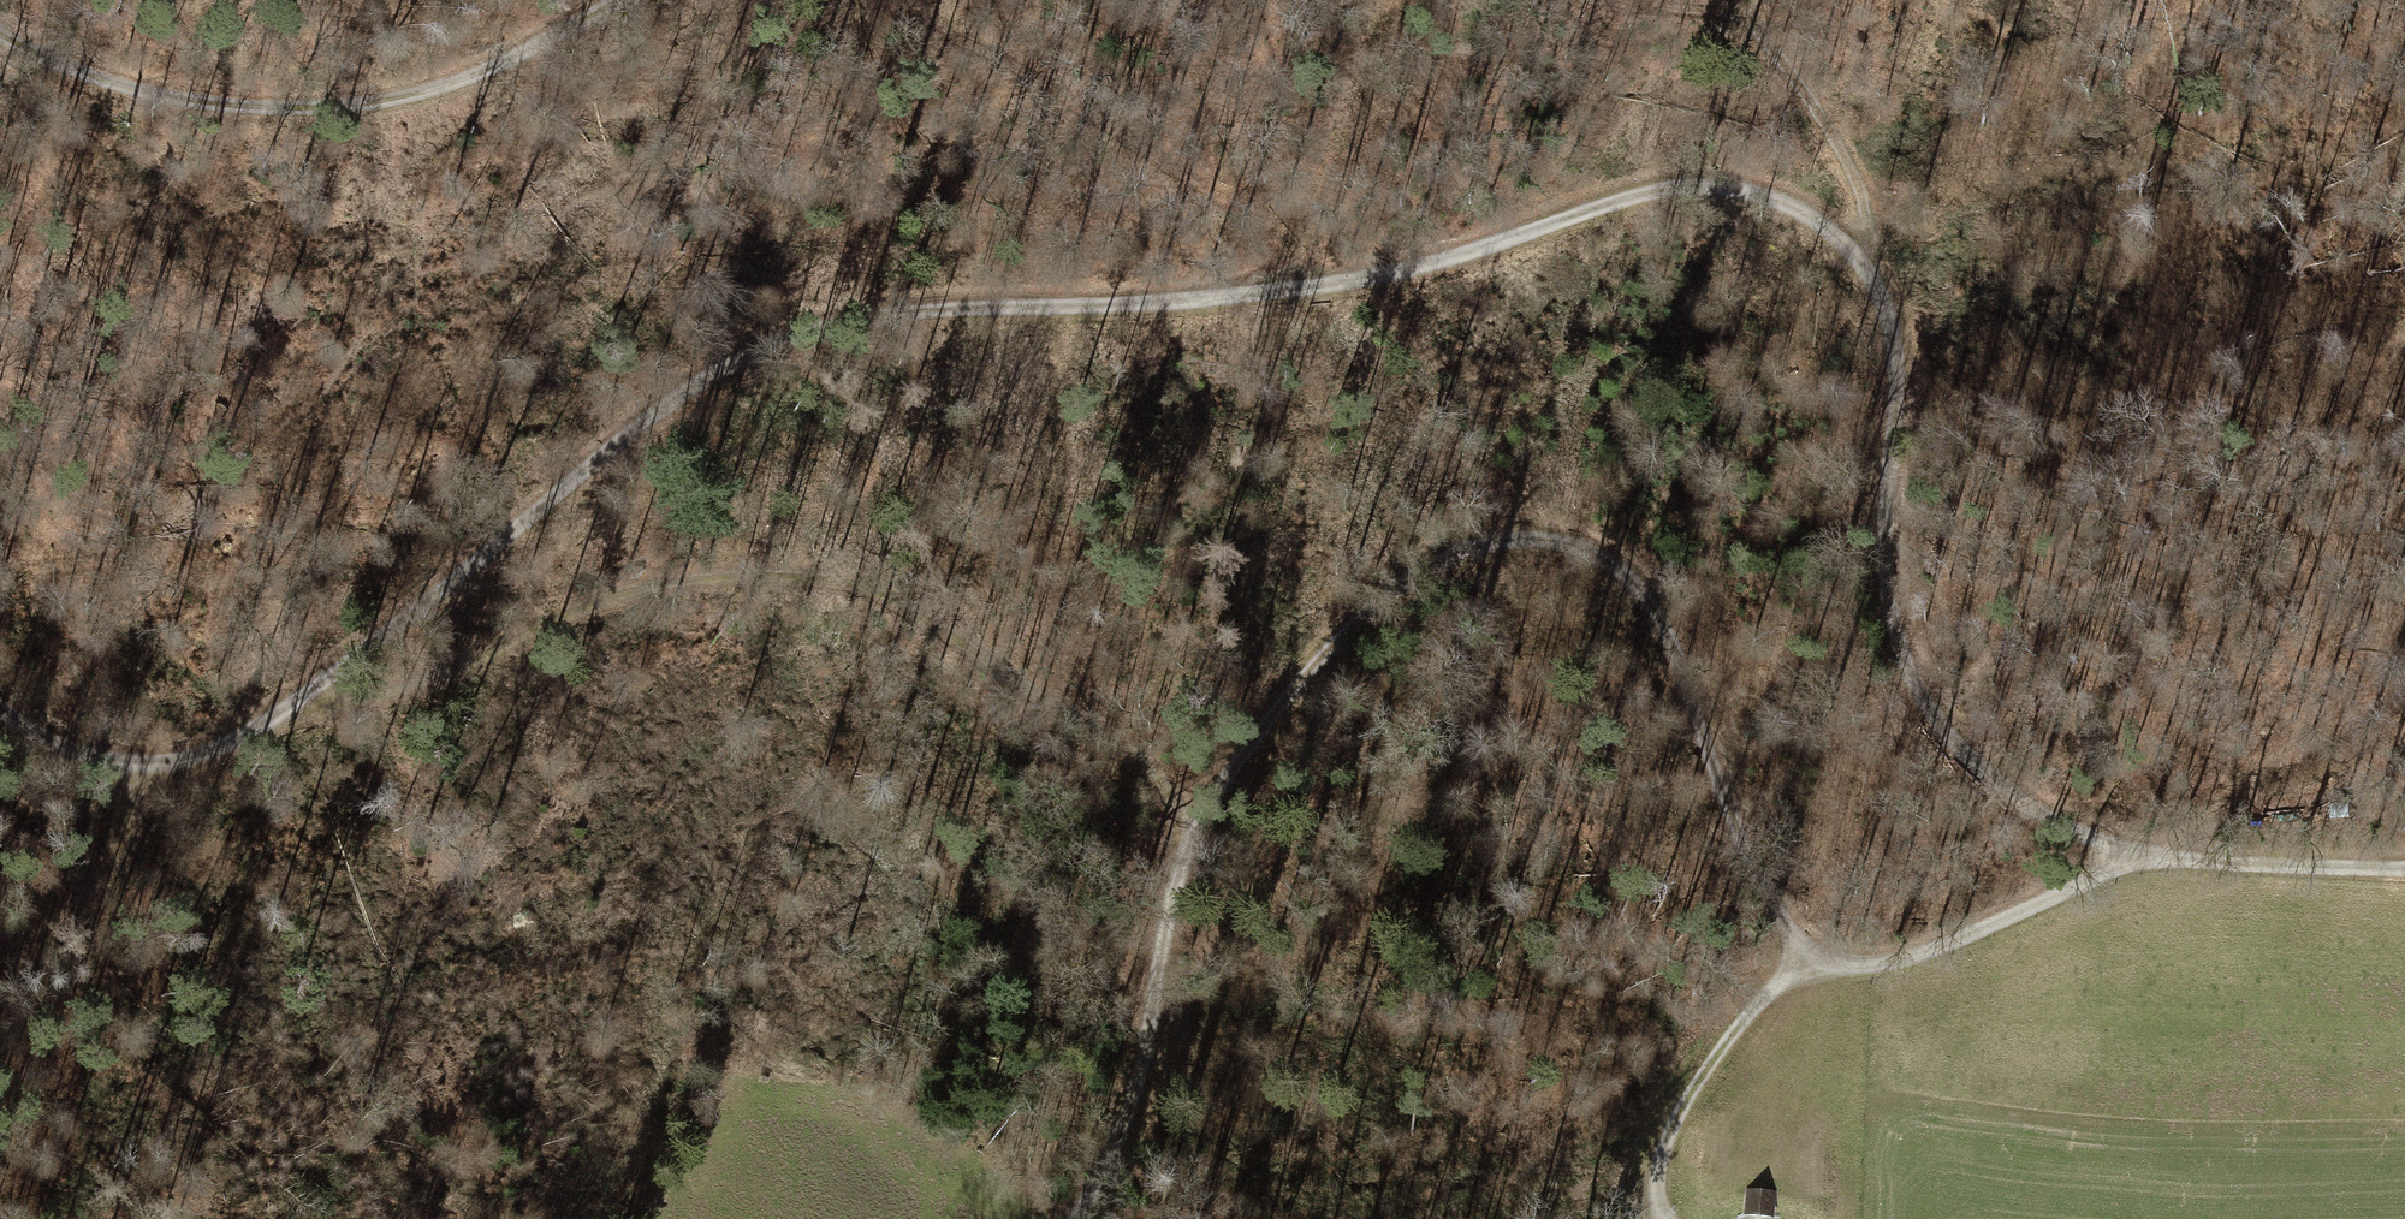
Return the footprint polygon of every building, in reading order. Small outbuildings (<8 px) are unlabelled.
[(1773,1192),(1750,1189),(1747,1214),(1771,1216),(1773,1192)]
